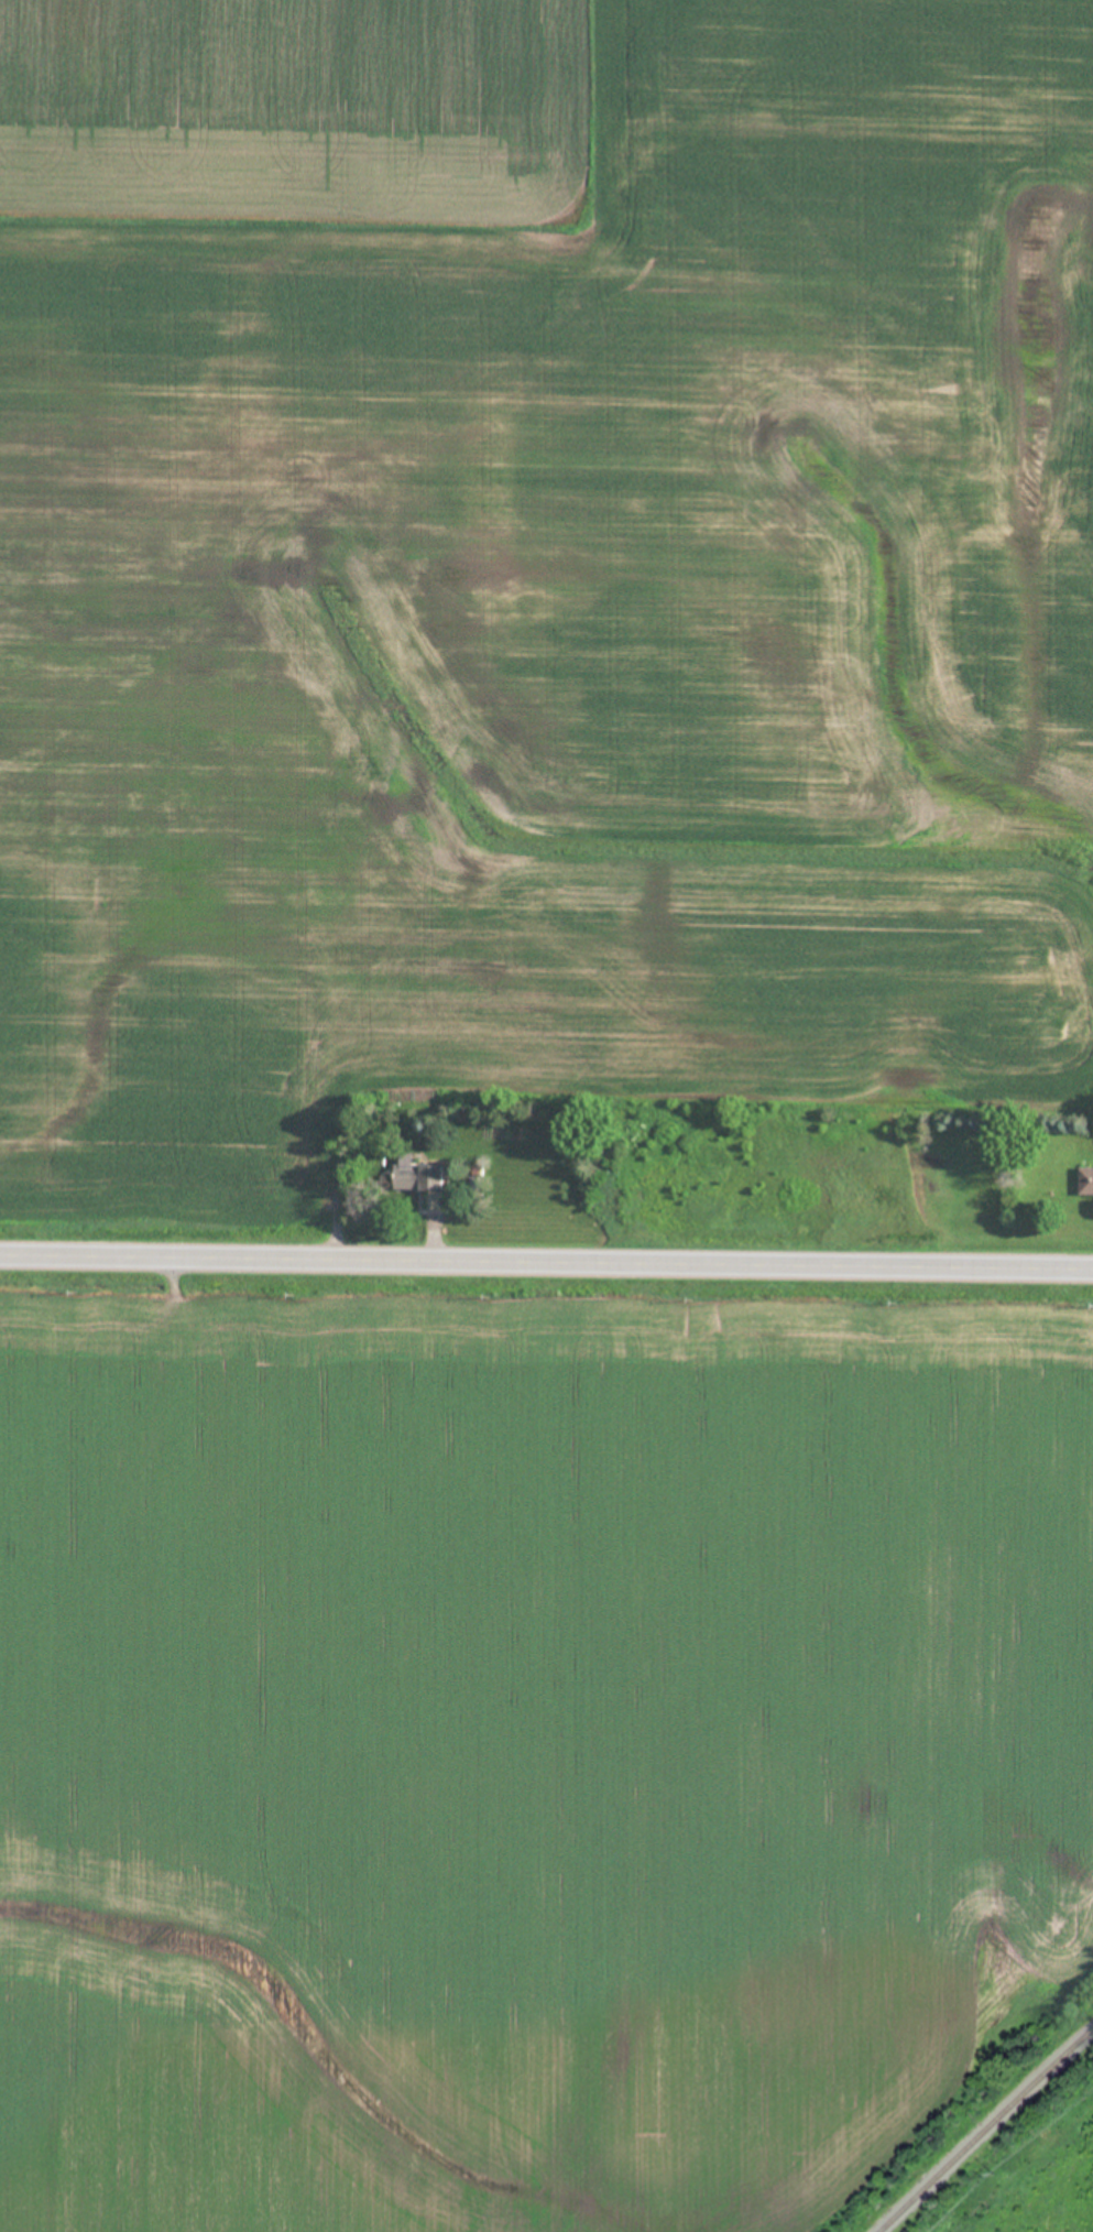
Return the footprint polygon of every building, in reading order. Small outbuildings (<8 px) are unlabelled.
[(441,1194),(442,1168),(412,1167),(412,1158),(396,1157),(396,1193),(441,1194)] [(1078,1170),(1078,1197),(1092,1197),(1092,1170),(1078,1170)]
